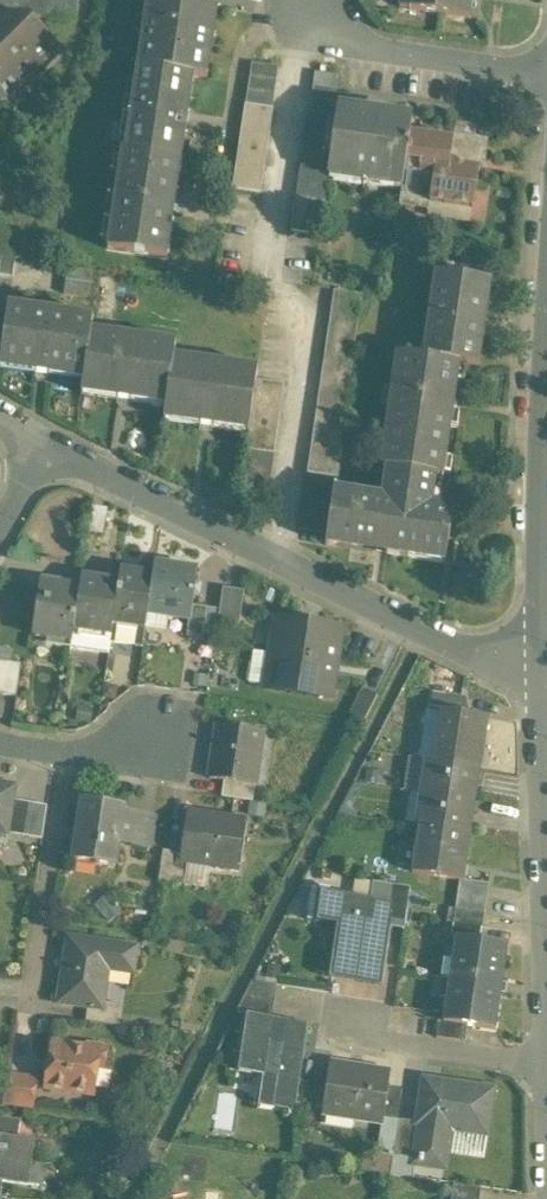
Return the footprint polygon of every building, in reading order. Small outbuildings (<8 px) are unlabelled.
[(7,16),(21,17),(22,0),(8,0),(7,16)] [(21,17),(29,18),(77,22),(79,0),(22,0),(21,17)] [(152,0),(147,0),(138,67),(194,76),(208,79),(218,10),(152,0)] [(406,9),(400,8),(400,9),(469,19),(469,18),(464,18),(467,0),(407,0),(406,9)] [(0,16),(0,65),(20,85),(58,48),(29,18),(21,17),(7,16),(0,16)] [(0,65),(0,102),(1,103),(20,85),(0,65)] [(279,70),(251,65),(233,189),(261,193),(279,70)] [(194,76),(138,67),(125,151),(125,152),(181,160),(194,76)] [(315,73),(308,114),(336,118),(338,109),(343,78),(315,73)] [(412,120),(338,109),(336,118),(328,174),(329,174),(364,179),(363,185),(366,185),(367,179),(401,184),(400,189),(402,189),(410,134),(412,120)] [(336,118),(308,114),(296,198),(325,203),(329,174),(328,174),(336,118)] [(483,144),(410,134),(402,189),(401,199),(473,210),(483,144)] [(181,160),(125,152),(125,151),(122,151),(108,250),(167,259),(181,160)] [(325,203),(296,198),(291,231),(320,235),(325,203)] [(0,246),(0,275),(13,277),(17,249),(0,246)] [(96,271),(68,267),(64,295),(92,299),(96,271)] [(491,282),(435,274),(423,358),(460,364),(479,366),(491,282)] [(362,295),(334,290),(322,375),(350,379),(362,295)] [(8,305),(3,341),(0,366),(0,369),(84,380),(85,374),(91,331),(92,331),(94,317),(8,305)] [(92,331),(91,331),(85,374),(84,380),(82,394),(166,406),(167,400),(168,400),(174,357),(176,343),(92,331)] [(423,358),(397,354),(380,467),(386,468),(437,475),(450,477),(451,475),(444,474),(460,364),(423,358)] [(174,357),(168,400),(167,400),(166,406),(164,420),(249,432),(256,380),(258,368),(174,357)] [(350,379),(322,375),(308,473),(335,477),(336,477),(350,379)] [(284,384),(256,380),(249,432),(247,450),(274,454),(284,384)] [(247,450),(246,450),(240,492),(258,495),(268,496),(275,454),(247,450)] [(437,475),(386,468),(382,500),(336,493),(337,486),(334,486),(327,533),(326,545),(445,563),(453,507),(432,504),(437,475)] [(308,473),(307,473),(299,529),(327,533),(335,477),(308,473)] [(258,495),(240,492),(238,504),(257,507),(258,495)] [(198,571),(155,565),(153,576),(148,613),(189,620),(191,620),(193,605),(198,571)] [(153,576),(120,571),(119,582),(110,642),(143,646),(148,613),(153,576)] [(119,582),(81,577),(79,589),(73,629),(72,641),(71,648),(108,653),(110,642),(119,582)] [(79,589),(40,582),(32,635),(72,641),(73,629),(79,589)] [(240,591),(223,588),(220,610),(218,622),(235,624),(240,591)] [(207,608),(193,605),(191,620),(189,620),(186,636),(202,638),(203,632),(207,608)] [(220,610),(207,608),(203,632),(216,634),(218,622),(220,610)] [(340,631),(277,622),(272,654),(335,663),(340,631)] [(335,663),(272,654),(267,686),(330,695),(335,663)] [(21,664),(7,662),(2,695),(16,697),(21,664)] [(363,688),(347,720),(364,722),(377,695),(363,688)] [(463,699),(434,694),(431,712),(448,714),(460,716),(463,699)] [(460,716),(448,714),(440,763),(480,769),(488,720),(460,716)] [(263,732),(217,725),(209,779),(224,781),(255,786),(263,732)] [(440,763),(431,761),(426,794),(475,802),(480,769),(440,763)] [(255,786),(224,781),(222,797),(253,802),(255,786)] [(0,784),(0,834),(7,835),(7,833),(13,800),(15,786),(0,784)] [(475,802),(426,794),(421,827),(470,835),(475,802)] [(29,803),(13,800),(7,833),(23,836),(29,803)] [(122,806),(84,801),(75,860),(114,866),(117,839),(132,842),(134,842),(138,813),(122,811),(122,806)] [(47,806),(29,803),(23,836),(42,839),(47,806)] [(154,816),(138,813),(134,842),(132,842),(131,846),(149,849),(154,816)] [(245,823),(187,814),(181,853),(180,859),(182,859),(238,868),(245,823)] [(421,827),(418,827),(411,874),(460,881),(462,881),(463,881),(470,835),(421,827)] [(181,853),(163,850),(159,881),(178,884),(182,859),(180,859),(181,853)] [(489,884),(463,881),(462,881),(460,881),(458,895),(487,899),(489,884)] [(374,901),(327,894),(323,922),(340,924),(333,973),(379,980),(387,926),(393,885),(378,883),(374,901)] [(411,888),(393,885),(387,926),(405,929),(411,888)] [(487,899),(458,895),(456,909),(485,913),(487,899)] [(485,913),(456,909),(454,923),(483,927),(485,913)] [(483,927),(454,923),(451,938),(456,939),(457,937),(481,940),(483,927)] [(137,948),(68,937),(58,1003),(88,1007),(102,1009),(102,1008),(108,969),(133,973),(137,948)] [(481,940),(457,937),(456,939),(451,979),(476,983),(503,988),(503,987),(509,945),(481,940)] [(503,988),(476,983),(451,979),(450,979),(445,1020),(444,1022),(469,1025),(497,1029),(503,988)] [(277,986),(252,982),(244,998),(274,1002),(277,986)] [(274,1002),(244,998),(236,1013),(248,1014),(247,1016),(271,1020),(274,1002)] [(271,1020),(247,1016),(239,1071),(267,1075),(264,1099),(293,1103),(304,1024),(271,1020)] [(469,1025),(444,1022),(445,1020),(440,1019),(437,1037),(467,1041),(469,1025)] [(87,1048),(53,1043),(46,1088),(93,1095),(97,1067),(104,1068),(107,1048),(87,1045),(87,1048)] [(349,1068),(330,1065),(323,1108),(384,1118),(391,1074),(361,1070),(362,1066),(350,1064),(349,1068)] [(37,1080),(9,1075),(5,1104),(33,1108),(37,1080)] [(493,1089),(423,1079),(418,1122),(413,1158),(420,1159),(420,1161),(424,1162),(424,1160),(439,1162),(445,1125),(463,1127),(463,1130),(487,1133),(493,1089)] [(0,1119),(0,1181),(3,1182),(28,1185),(35,1143),(18,1140),(21,1122),(0,1119)] [(418,1122),(398,1119),(392,1155),(413,1158),(418,1122)] [(34,1185),(45,1185),(45,1164),(34,1164),(34,1185)] [(455,1183),(452,1198),(481,1198),(482,1187),(455,1183)]
